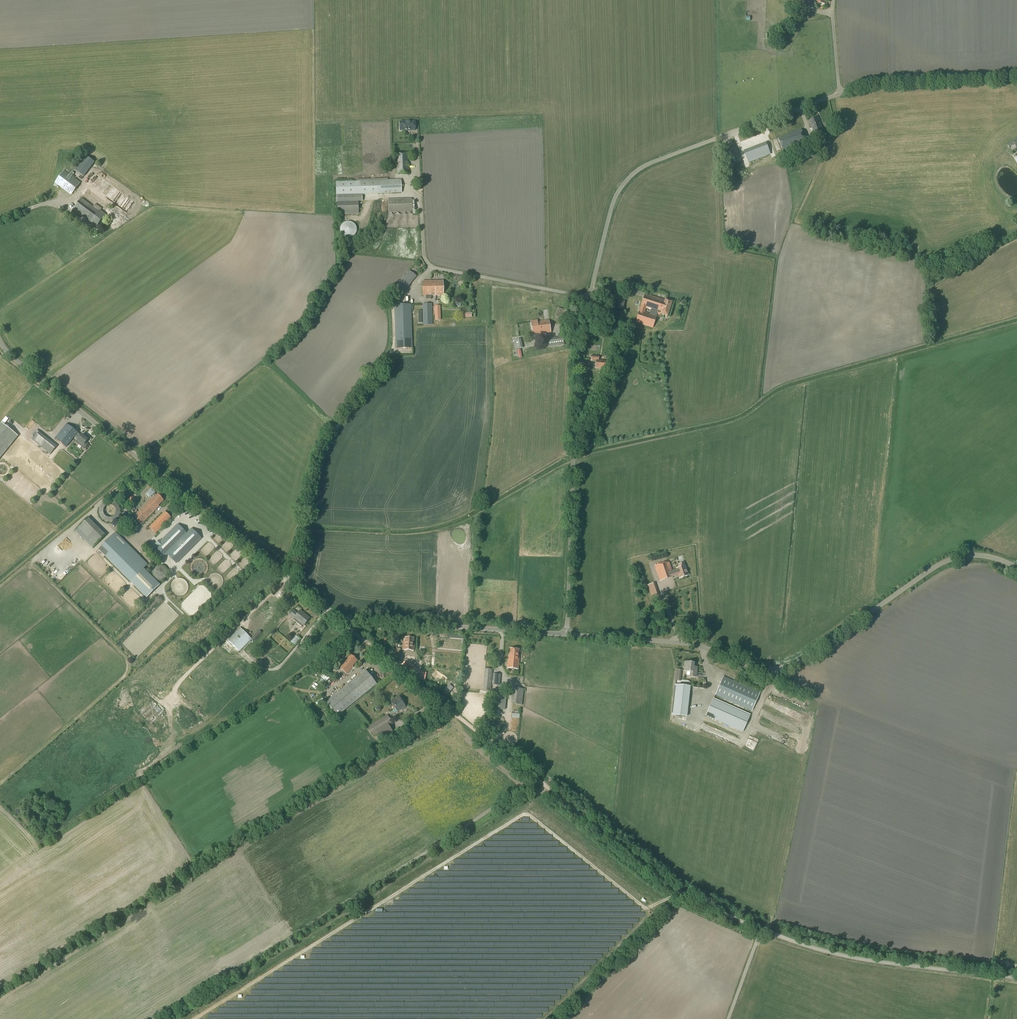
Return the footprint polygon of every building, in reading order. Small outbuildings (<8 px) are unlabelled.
[(815,135),(823,132),(818,117),(810,121),(814,131),(815,135)] [(400,131),(415,130),(415,122),(399,122),(400,131)] [(797,150),(797,147),(807,143),(802,129),(778,138),(784,152),(792,149),(792,151),(797,150)] [(748,163),(771,154),(766,142),(762,143),(762,144),(744,151),(748,163)] [(798,162),(816,155),(813,148),(796,155),(798,159),(798,162)] [(73,169),(84,177),(95,162),(84,154),(84,155),(73,169)] [(407,160),(407,154),(397,154),(398,161),(397,161),(397,174),(409,174),(408,160),(407,160)] [(71,195),(81,182),(64,170),(55,183),(71,195)] [(127,214),(136,202),(98,175),(91,185),(108,198),(107,199),(127,214)] [(401,193),(401,192),(400,180),(400,179),(388,180),(378,180),(357,181),(337,181),(337,194),(337,200),(338,213),(359,213),(358,202),(362,201),(362,200),(362,194),(401,193)] [(102,209),(107,202),(88,189),(83,196),(91,201),(90,202),(94,205),(93,207),(81,198),(73,210),(86,220),(85,221),(96,228),(106,215),(100,211),(101,209),(102,209)] [(412,198),(388,199),(388,212),(412,211),(412,198)] [(348,238),(349,238),(350,238),(351,238),(352,237),(353,237),(354,236),(355,235),(355,234),(356,233),(356,232),(356,231),(357,231),(357,230),(357,229),(356,229),(356,228),(356,227),(356,226),(355,226),(355,225),(354,224),(353,223),(352,223),(352,222),(351,222),(350,222),(349,222),(348,222),(347,222),(346,222),(345,222),(344,223),(343,224),(342,224),(342,225),(341,225),(341,226),(340,227),(340,228),(340,229),(340,230),(340,231),(340,232),(340,233),(341,233),(341,234),(341,235),(342,235),(342,236),(343,236),(344,237),(345,237),(345,238),(346,238),(347,238),(348,238)] [(403,291),(416,275),(409,270),(396,285),(403,291)] [(444,296),(443,281),(422,281),(422,295),(426,295),(426,300),(431,299),(431,295),(435,295),(435,296),(444,296)] [(665,300),(645,294),(635,323),(653,328),(658,314),(660,315),(660,314),(667,317),(672,301),(665,299),(665,300)] [(396,349),(412,348),(411,304),(395,305),(396,349)] [(432,307),(432,304),(422,304),(422,308),(423,308),(423,325),(432,325),(432,307)] [(569,322),(572,313),(558,308),(555,317),(569,322)] [(551,333),(549,320),(537,322),(537,320),(530,321),(532,335),(551,333)] [(549,347),(564,345),(563,338),(548,340),(549,347)] [(516,350),(523,348),(520,339),(514,340),(516,350)] [(605,369),(605,362),(599,361),(599,356),(591,356),(590,360),(596,361),(596,368),(605,369)] [(1,423),(0,425),(0,458),(18,436),(1,423)] [(81,436),(78,433),(66,424),(55,439),(66,448),(75,436),(78,439),(76,443),(84,450),(88,444),(86,442),(88,439),(82,435),(81,436)] [(39,432),(37,430),(34,434),(36,436),(32,440),(50,455),(57,446),(39,432)] [(156,495),(154,493),(155,492),(151,489),(146,494),(149,497),(152,495),(155,497),(152,500),(152,499),(133,517),(141,525),(159,506),(158,506),(163,500),(157,494),(156,495)] [(134,496),(129,500),(134,505),(139,501),(134,496)] [(155,534),(171,518),(165,511),(149,527),(155,534)] [(94,546),(105,535),(87,518),(77,528),(94,546)] [(155,544),(157,546),(155,547),(164,557),(167,554),(176,564),(201,539),(191,529),(187,534),(178,525),(161,542),(159,540),(155,544)] [(147,565),(133,550),(126,544),(115,533),(98,550),(130,582),(147,598),(160,585),(143,569),(147,565)] [(61,544),(65,548),(71,541),(68,538),(61,544)] [(672,571),(668,561),(654,566),(660,581),(673,577),(678,575),(679,578),(688,575),(685,566),(684,563),(679,565),(680,568),(672,571)] [(166,570),(163,571),(162,567),(158,568),(158,572),(157,573),(158,578),(167,576),(166,570)] [(55,581),(59,577),(56,574),(58,572),(55,569),(49,574),(52,576),(51,577),(55,581)] [(297,614),(293,611),(290,615),(294,618),(293,620),(302,627),(303,625),(304,626),(310,618),(300,611),(297,614)] [(269,616),(265,613),(258,621),(261,624),(269,616)] [(248,635),(241,628),(240,627),(227,640),(239,652),(251,640),(253,642),(262,633),(259,630),(251,639),(248,635)] [(413,646),(413,639),(405,638),(405,645),(404,645),(403,650),(414,650),(414,646),(413,646)] [(400,656),(400,649),(397,648),(397,645),(393,645),(392,656),(400,656)] [(518,669),(519,657),(518,657),(519,649),(510,649),(509,660),(508,660),(507,668),(518,669)] [(193,676),(197,680),(220,656),(217,653),(214,656),(212,654),(200,666),(202,667),(193,676)] [(357,661),(351,655),(346,660),(345,660),(339,667),(347,674),(353,667),(352,666),(357,661)] [(420,672),(422,662),(415,661),(416,657),(403,655),(403,663),(405,663),(405,665),(409,665),(408,671),(420,672)] [(690,676),(696,677),(697,667),(693,666),(694,663),(685,662),(684,671),(687,671),(690,671),(690,676)] [(491,691),(492,670),(485,669),(483,690),(491,691)] [(337,716),(377,685),(366,670),(326,702),(337,716)] [(328,682),(332,679),(327,674),(323,677),(328,682)] [(500,686),(501,674),(493,674),(492,685),(500,686)] [(752,711),(760,693),(723,676),(715,695),(752,711)] [(449,685),(445,690),(449,693),(453,688),(449,685)] [(689,696),(690,686),(674,685),(673,695),(689,696)] [(513,688),(511,704),(522,705),(524,689),(513,688)] [(504,710),(506,694),(496,692),(494,709),(504,710)] [(397,712),(406,707),(399,696),(391,701),(397,712)] [(743,732),(750,715),(713,698),(705,716),(743,732)] [(382,739),(393,733),(390,727),(393,725),(387,715),(368,726),(375,736),(378,734),(382,739)] [(640,889),(633,884),(630,889),(637,894),(640,889)]
